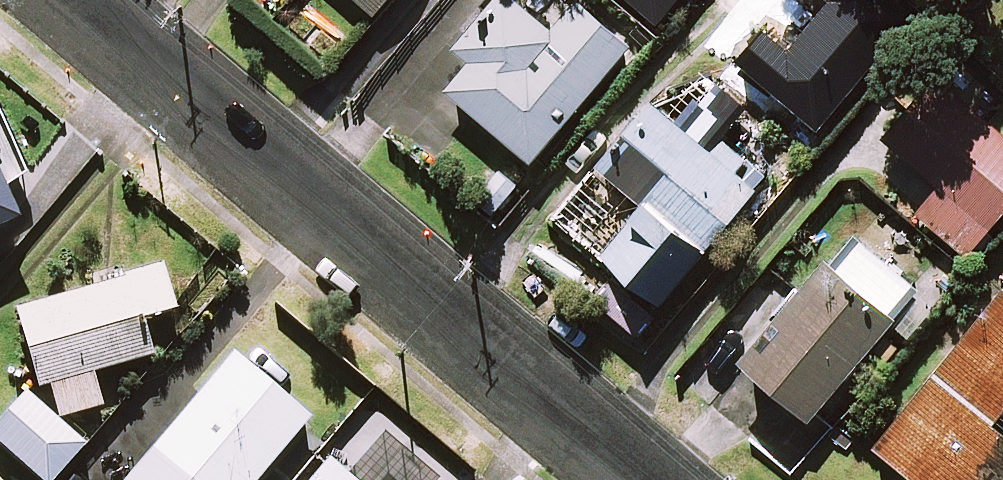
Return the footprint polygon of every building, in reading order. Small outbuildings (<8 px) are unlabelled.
[(375,14),(387,0),(360,0),(375,14)] [(521,0),(497,0),(456,48),(472,61),(448,89),(535,162),(633,46),(579,0),(575,0),(552,27),(521,0)] [(657,22),(676,0),(631,0),(657,22)] [(938,76),(885,138),(941,186),(919,211),(968,254),(1002,213),(1002,132),(938,76)] [(712,152),(653,104),(601,167),(646,205),(605,255),(662,302),(762,181),(718,145),(712,152)] [(0,181),(0,224),(16,216),(0,181)] [(919,286),(851,230),(743,360),(812,417),(891,323),(909,338),(949,289),(930,273),(919,286)] [(50,384),(60,416),(102,403),(92,371),(151,353),(141,318),(174,308),(161,265),(16,310),(39,387),(50,384)] [(1002,293),(874,444),(917,479),(977,479),(1002,449),(1002,425),(996,419),(1002,411),(1002,294),(1002,293)] [(232,353),(125,479),(254,479),(307,417),(232,353)] [(25,391),(0,419),(0,443),(42,479),(51,479),(84,443),(25,391)] [(327,459),(309,479),(353,479),(327,459)]
